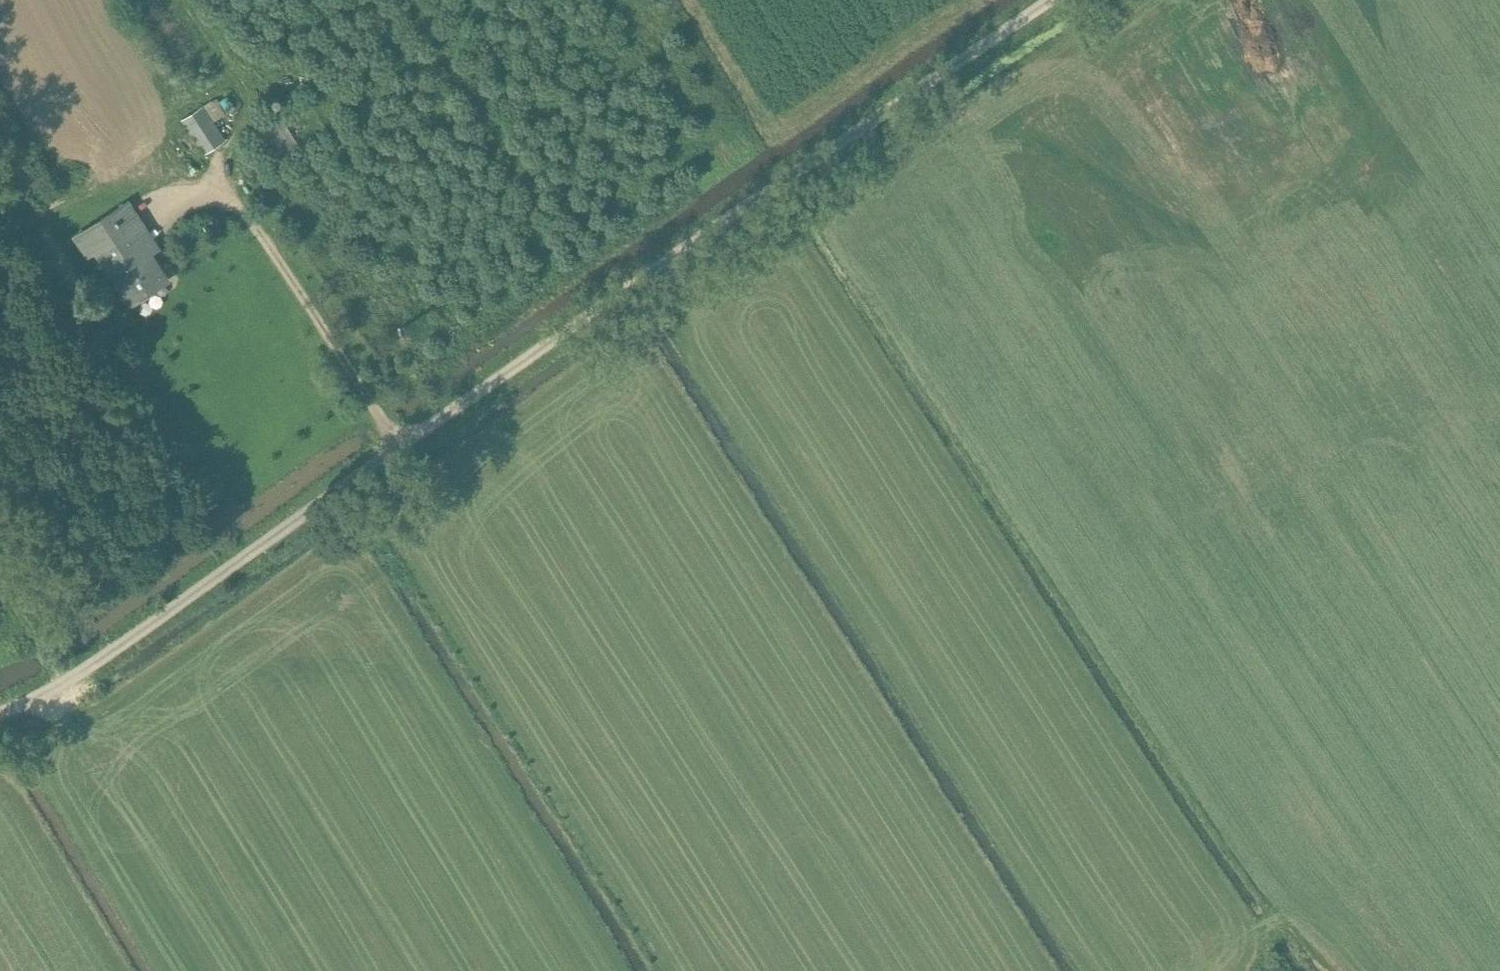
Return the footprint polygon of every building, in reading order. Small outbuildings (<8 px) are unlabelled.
[(225,140),(214,123),(202,106),(181,119),(204,154),(225,140)] [(279,115),(269,122),(252,133),(273,166),(300,149),(279,115)] [(165,280),(118,209),(75,238),(86,255),(96,248),(131,302),(165,280)] [(79,388),(86,400),(98,392),(96,388),(91,380),(79,388)]
